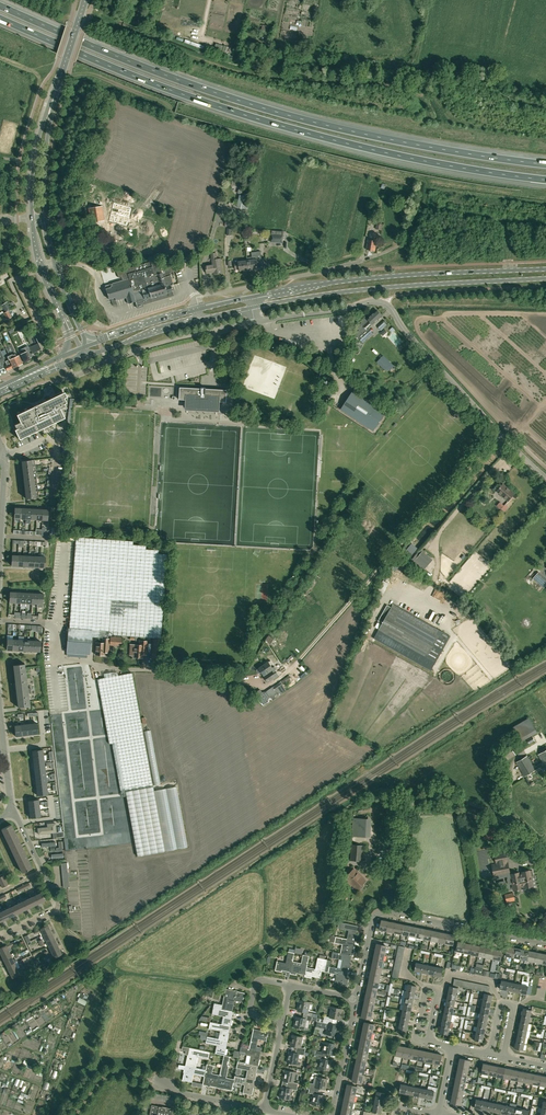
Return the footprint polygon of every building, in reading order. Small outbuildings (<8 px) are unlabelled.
[(245,208),(248,194),(244,194),(244,196),(240,195),(237,207),(245,208)] [(143,205),(142,207),(144,208),(146,210),(148,211),(149,209),(153,204),(147,199),(143,205)] [(113,203),(108,220),(122,225),(127,207),(114,203),(113,203)] [(90,209),(92,222),(105,220),(104,214),(105,214),(104,213),(103,206),(90,209)] [(235,220),(226,219),(225,227),(234,227),(235,220)] [(271,241),(283,242),(283,231),(272,230),(271,241)] [(128,239),(117,240),(118,248),(128,247),(128,239)] [(366,249),(375,251),(377,241),(368,239),(366,249)] [(247,257),(247,260),(248,269),(249,269),(250,270),(251,271),(254,270),(255,270),(255,269),(256,268),(255,264),(258,264),(257,259),(262,259),(261,251),(251,252),(252,257),(247,257)] [(220,258),(216,259),(215,252),(211,253),(212,259),(212,263),(205,264),(207,273),(214,272),(214,274),(222,273),(220,258)] [(112,283),(105,286),(106,289),(109,299),(111,298),(113,305),(117,304),(116,300),(126,297),(128,304),(135,302),(135,301),(137,306),(142,304),(151,302),(150,297),(166,293),(166,292),(172,291),(171,285),(173,285),(173,284),(170,273),(173,272),(172,267),(164,269),(164,270),(161,271),(159,265),(159,263),(158,260),(117,271),(117,272),(118,278),(121,277),(122,280),(112,283)] [(239,262),(234,262),(235,269),(240,269),(240,271),(248,269),(247,260),(239,262)] [(10,308),(6,302),(1,305),(5,311),(10,308)] [(363,343),(367,339),(371,335),(367,330),(372,324),(382,315),(377,310),(367,319),(365,316),(358,329),(360,331),(356,335),(358,338),(363,343)] [(378,328),(381,331),(387,325),(385,323),(386,322),(385,320),(378,326),(378,328)] [(32,354),(40,350),(40,349),(41,349),(41,348),(41,347),(36,338),(38,343),(29,348),(28,346),(20,349),(20,350),(18,351),(21,358),(22,358),(24,362),(27,361),(28,361),(30,361),(30,360),(30,359),(29,357),(33,356),(32,354)] [(18,365),(8,345),(7,342),(4,343),(8,352),(10,356),(8,357),(9,360),(6,361),(8,365),(5,366),(7,370),(13,367),(14,368),(16,367),(16,366),(18,365)] [(22,363),(23,363),(19,355),(16,356),(14,351),(14,350),(11,344),(8,345),(18,365),(19,365),(20,365),(22,364),(22,363)] [(392,364),(382,356),(376,362),(380,365),(381,364),(387,369),(386,370),(389,373),(394,367),(391,365),(392,364)] [(201,388),(180,387),(179,399),(186,400),(186,409),(187,409),(186,413),(189,413),(189,409),(216,410),(216,414),(218,414),(218,411),(219,411),(219,402),(226,402),(227,390),(206,389),(206,387),(201,387),(201,388)] [(330,388),(325,395),(330,398),(334,391),(330,388)] [(341,409),(373,431),(386,411),(353,390),(358,393),(346,412),(341,409)] [(17,428),(16,429),(14,430),(19,439),(39,429),(43,428),(48,425),(64,418),(61,410),(60,408),(64,406),(63,404),(65,403),(66,403),(64,398),(62,393),(58,395),(16,415),(19,420),(20,422),(21,424),(16,426),(17,428)] [(508,501),(514,494),(503,484),(497,491),(508,501)] [(67,652),(90,654),(91,630),(96,630),(95,637),(108,638),(108,635),(140,637),(140,639),(150,640),(150,638),(161,638),(163,603),(167,554),(158,553),(158,550),(145,549),(146,545),(133,544),(133,541),(76,537),(69,628),(67,652)] [(417,548),(409,541),(405,547),(413,553),(417,548)] [(432,560),(422,551),(420,550),(411,560),(423,571),(432,560)] [(543,588),(545,585),(545,578),(539,572),(533,579),(543,588)] [(374,638),(431,670),(450,636),(393,604),(374,638)] [(265,640),(271,644),(274,639),(269,635),(265,640)] [(96,643),(96,655),(104,655),(104,652),(108,652),(108,647),(109,639),(102,639),(102,643),(96,643)] [(130,648),(134,649),(134,655),(134,657),(142,657),(142,654),(146,654),(147,650),(147,648),(147,641),(140,641),(139,645),(134,645),(130,644),(130,648)] [(264,665),(273,679),(279,675),(274,668),(273,669),(269,662),(264,665)] [(21,664),(13,665),(15,682),(15,683),(17,706),(18,706),(18,707),(26,706),(26,707),(30,706),(29,701),(28,694),(31,693),(30,687),(28,688),(25,668),(25,667),(24,663),(21,664)] [(268,683),(273,679),(264,665),(256,670),(259,674),(262,672),(264,675),(263,675),(268,683)] [(108,736),(109,744),(112,743),(121,795),(121,797),(126,796),(137,856),(165,851),(153,786),(150,773),(141,724),(132,673),(97,679),(106,724),(108,736)] [(289,675),(280,682),(283,686),(292,680),(289,675)] [(284,688),(282,686),(283,686),(280,682),(267,691),(271,697),(277,693),(278,694),(282,692),(280,690),(284,688)] [(256,693),(258,695),(260,699),(264,704),(268,701),(267,699),(262,692),(260,690),(256,693)] [(536,729),(532,724),(529,718),(513,728),(520,739),(536,729)] [(150,730),(144,731),(154,786),(160,784),(150,730)] [(508,743),(510,745),(512,749),(517,745),(514,739),(508,743)] [(516,755),(512,749),(510,745),(501,751),(506,760),(516,755)] [(527,756),(516,762),(524,776),(535,770),(527,756)] [(499,775),(507,776),(507,766),(499,766),(499,775)] [(176,786),(154,790),(165,851),(188,847),(176,786)] [(55,823),(47,824),(48,827),(38,828),(38,834),(56,832),(55,823)] [(11,824),(1,829),(8,843),(18,839),(11,824)] [(495,828),(482,831),(484,839),(497,836),(495,828)] [(18,839),(8,843),(16,859),(25,854),(18,839)] [(352,845),(351,860),(362,861),(363,845),(352,845)] [(389,861),(393,862),(395,851),(387,849),(385,860),(389,861)] [(526,887),(527,887),(533,885),(533,884),(533,883),(533,881),(532,881),(531,877),(533,877),(532,871),(530,871),(528,871),(527,871),(525,871),(524,872),(522,872),(523,874),(519,874),(519,873),(517,873),(516,873),(514,873),(513,874),(511,875),(512,876),(510,876),(508,863),(507,863),(506,861),(507,861),(506,853),(495,855),(497,864),(492,865),(495,877),(507,874),(508,876),(507,877),(508,884),(513,883),(514,889),(520,888),(521,888),(520,886),(526,885),(526,887)] [(25,854),(16,859),(22,872),(32,868),(25,854)] [(353,885),(358,890),(363,885),(362,884),(366,881),(361,876),(362,875),(358,872),(358,873),(354,869),(352,871),(346,878),(349,881),(349,882),(353,886),(353,885)] [(41,892),(29,898),(33,906),(36,904),(37,905),(42,903),(41,902),(45,900),(41,892)] [(507,902),(515,900),(513,893),(505,895),(507,902)] [(29,898),(17,904),(21,911),(24,910),(25,911),(30,908),(29,907),(33,906),(29,898)] [(17,904),(5,910),(8,917),(12,916),(13,916),(17,914),(17,913),(21,911),(17,904)] [(0,912),(0,921),(0,922),(5,920),(5,919),(8,917),(5,910),(0,912)] [(387,931),(389,921),(382,920),(381,925),(380,927),(380,930),(387,931)] [(394,933),(396,923),(389,921),(387,931),(394,933)] [(354,940),(354,941),(356,941),(358,934),(356,934),(358,926),(339,922),(337,928),(349,930),(347,939),(354,940)] [(402,934),(404,924),(396,923),(394,933),(402,934)] [(409,936),(411,926),(404,924),(402,934),(409,936)] [(48,925),(34,932),(35,934),(42,931),(43,934),(51,931),(48,925)] [(416,937),(418,928),(411,926),(409,936),(416,937)] [(423,939),(425,929),(418,928),(416,937),(423,939)] [(431,940),(433,931),(425,929),(423,939),(431,940)] [(51,931),(43,934),(46,940),(53,937),(51,931)] [(438,942),(440,932),(433,931),(431,940),(438,942)] [(445,943),(447,934),(440,932),(438,942),(445,943)] [(447,934),(445,943),(453,945),(455,935),(447,934)] [(347,939),(336,936),(334,943),(343,944),(341,953),(344,954),(351,955),(353,956),(355,949),(353,949),(354,941),(354,940),(347,939)] [(53,937),(46,940),(49,946),(56,942),(53,937)] [(464,953),(466,943),(458,941),(456,951),(464,953)] [(0,948),(0,952),(1,955),(9,951),(7,948),(13,945),(12,942),(0,948)] [(56,942),(49,946),(52,952),(59,948),(56,942)] [(471,954),(473,945),(466,943),(464,953),(471,954)] [(386,946),(383,945),(376,944),(375,951),(385,953),(386,946)] [(478,956),(480,946),(473,945),(471,954),(478,956)] [(485,957),(488,948),(480,946),(478,956),(485,957)] [(513,958),(515,948),(508,946),(506,956),(513,958)] [(62,954),(59,948),(52,952),(54,958),(62,954)] [(493,959),(495,949),(488,948),(485,957),(493,959)] [(521,959),(523,949),(515,948),(513,958),(521,959)] [(495,949),(493,959),(500,961),(502,951),(495,949)] [(527,963),(528,961),(530,951),(523,949),(521,959),(526,960),(525,963),(527,963)] [(4,961),(12,957),(9,951),(1,955),(4,961)] [(292,964),(295,953),(294,953),(290,952),(288,951),(286,963),(277,961),(275,970),(282,972),(282,970),(290,972),(292,964)] [(344,954),(341,953),(333,951),(331,958),(340,959),(339,965),(342,966),(341,968),(341,969),(348,970),(350,971),(352,964),(350,964),(351,955),(344,954)] [(383,961),(385,953),(375,951),(373,959),(383,961)] [(535,962),(537,952),(530,951),(528,961),(535,962)] [(542,964),(545,954),(537,952),(535,962),(542,964)] [(307,967),(309,956),(305,955),(303,955),(301,966),(292,964),(290,972),(290,973),(296,975),(297,973),(305,975),(307,967)] [(4,961),(7,966),(14,963),(13,960),(12,957),(4,961)] [(327,960),(324,959),(318,958),(315,969),(307,967),(305,975),(305,977),(311,978),(312,976),(320,978),(322,971),(325,972),(326,965),(327,960)] [(382,968),(383,961),(373,959),(372,966),(382,968)] [(17,961),(14,963),(7,966),(10,972),(17,968),(20,967),(19,964),(17,961)] [(421,972),(423,964),(416,963),(414,971),(421,972)] [(428,974),(429,966),(423,964),(421,972),(428,974)] [(341,968),(329,966),(326,965),(325,972),(337,974),(335,983),(347,985),(349,979),(347,978),(348,970),(341,969),(341,968)] [(380,975),(382,968),(372,966),(370,973),(380,975)] [(434,975),(436,967),(429,966),(428,974),(434,975)] [(436,967),(434,975),(441,976),(443,968),(436,967)] [(18,971),(17,968),(10,972),(12,978),(20,974),(18,971)] [(379,982),(380,975),(370,973),(369,980),(379,982)] [(377,990),(379,982),(369,980),(367,988),(377,990)] [(506,990),(508,982),(501,980),(500,989),(506,990)] [(513,991),(515,983),(508,982),(506,990),(513,991)] [(520,993),(521,985),(515,983),(513,991),(520,993)] [(406,991),(415,993),(416,986),(408,984),(406,991)] [(521,985),(520,993),(527,994),(528,986),(521,985)] [(448,993),(456,995),(458,988),(449,986),(448,993)] [(376,997),(377,990),(367,988),(366,995),(376,997)] [(213,1007),(232,1011),(234,999),(243,1001),(245,993),(237,991),(237,992),(230,990),(231,990),(226,989),(223,1005),(214,1003),(213,1007)] [(413,999),(415,993),(406,991),(405,998),(413,999)] [(455,1001),(456,995),(448,993),(447,999),(455,1001)] [(483,1000),(491,1002),(492,995),(484,993),(483,1000)] [(374,1004),(376,997),(366,995),(364,1002),(374,1004)] [(412,1006),(413,999),(405,998),(404,1004),(412,1006)] [(453,1008),(455,1001),(447,999),(445,1006),(453,1008)] [(304,1015),(312,1017),(313,1013),(308,1012),(309,1004),(313,1005),(313,1003),(299,1000),(297,1011),(304,1012),(304,1015)] [(490,1008),(491,1002),(483,1000),(481,1007),(490,1008)] [(373,1012),(374,1004),(364,1002),(363,1010),(373,1012)] [(411,1013),(412,1006),(404,1004),(402,1011),(411,1013)] [(324,1019),(332,1021),(333,1018),(340,1020),(342,1009),(328,1006),(328,1008),(331,1009),(330,1017),(324,1016),(324,1019)] [(452,1014),(453,1008),(445,1006),(444,1013),(452,1014)] [(234,1012),(232,1011),(213,1007),(212,1013),(224,1016),(223,1024),(230,1026),(231,1026),(232,1019),(233,1012),(234,1012)] [(488,1015),(490,1008),(481,1007),(480,1013),(488,1015)] [(522,1015),(530,1017),(531,1010),(523,1008),(522,1015)] [(371,1019),(373,1012),(363,1010),(361,1017),(371,1019)] [(409,1019),(411,1013),(402,1011),(401,1018),(409,1019)] [(451,1021),(452,1014),(444,1013),(443,1019),(451,1021)] [(487,1022),(488,1015),(480,1013),(479,1020),(487,1022)] [(317,1018),(312,1017),(304,1015),(303,1018),(296,1016),(294,1027),(308,1030),(308,1028),(305,1027),(306,1019),(317,1021),(317,1018)] [(529,1024),(530,1017),(522,1015),(520,1022),(529,1024)] [(332,1021),(324,1019),(317,1018),(317,1021),(328,1024),(326,1032),(323,1031),(323,1033),(337,1036),(339,1025),(332,1024),(332,1021)] [(408,1026),(409,1019),(401,1018),(400,1024),(408,1026)] [(449,1028),(451,1021),(443,1019),(441,1026),(449,1028)] [(485,1028),(487,1022),(479,1020),(477,1027),(485,1028)] [(223,1024),(210,1022),(209,1027),(221,1030),(220,1039),(219,1039),(227,1041),(228,1041),(229,1033),(230,1026),(223,1024)] [(363,1030),(373,1032),(374,1024),(364,1022),(363,1030)] [(527,1030),(529,1024),(520,1022),(519,1028),(527,1030)] [(406,1033),(408,1026),(400,1024),(398,1031),(406,1033)] [(448,1035),(449,1028),(441,1026),(440,1033),(448,1035)] [(484,1035),(485,1028),(477,1027),(476,1033),(484,1035)] [(255,1050),(257,1039),(266,1041),(268,1031),(261,1030),(254,1029),(254,1028),(249,1048),(249,1049),(255,1050)] [(526,1037),(527,1030),(519,1028),(518,1035),(526,1037)] [(371,1039),(373,1032),(363,1030),(361,1037),(371,1039)] [(483,1042),(484,1035),(476,1033),(474,1040),(483,1042)] [(297,1050),(305,1052),(306,1048),(300,1047),(302,1039),(306,1040),(306,1038),(292,1035),(290,1046),(297,1047),(297,1050)] [(524,1043),(526,1037),(518,1035),(516,1042),(524,1043)] [(219,1039),(220,1039),(207,1036),(206,1042),(218,1045),(216,1053),(225,1055),(226,1048),(227,1041),(219,1039)] [(370,1046),(371,1039),(361,1037),(360,1044),(370,1046)] [(316,1054),(325,1056),(325,1053),(333,1055),(335,1044),(321,1041),(321,1043),(324,1044),(322,1052),(317,1051),(316,1054)] [(523,1050),(524,1043),(516,1042),(515,1049),(523,1050)] [(368,1054),(370,1046),(360,1044),(358,1052),(368,1054)] [(403,1057),(405,1047),(398,1045),(396,1055),(403,1057)] [(249,1049),(249,1048),(241,1047),(240,1052),(252,1055),(251,1060),(248,1060),(248,1063),(250,1064),(258,1066),(260,1058),(259,1058),(261,1051),(255,1050),(249,1049)] [(411,1058),(413,1049),(405,1047),(403,1057),(411,1058)] [(194,1067),(197,1055),(209,1058),(210,1052),(190,1048),(188,1055),(186,1066),(194,1067)] [(418,1060),(420,1050),(413,1049),(411,1058),(418,1060)] [(304,1055),(305,1052),(297,1050),(296,1053),(289,1051),(286,1062),(300,1065),(301,1063),(297,1062),(298,1057),(301,1058),(302,1057),(303,1055),(304,1055)] [(425,1061),(427,1052),(420,1050),(418,1060),(425,1061)] [(367,1061),(368,1054),(358,1052),(357,1059),(367,1061)] [(432,1063),(434,1053),(427,1052),(425,1061),(432,1063)] [(434,1053),(432,1063),(440,1065),(442,1055),(434,1053)] [(324,1059),(325,1056),(316,1054),(316,1058),(321,1059),(319,1067),(316,1066),(315,1068),(329,1071),(331,1060),(324,1059)] [(218,1087),(225,1088),(224,1089),(232,1091),(234,1082),(234,1081),(234,1079),(225,1077),(228,1065),(227,1065),(229,1057),(224,1056),(220,1075),(218,1087)] [(458,1066),(468,1068),(470,1061),(460,1058),(458,1066)] [(365,1068),(367,1061),(357,1059),(355,1066),(365,1068)] [(250,1064),(248,1063),(238,1061),(237,1067),(249,1069),(247,1078),(255,1080),(257,1073),(256,1073),(258,1066),(250,1064)] [(489,1075),(491,1065),(483,1063),(481,1073),(489,1075)] [(220,1075),(211,1074),(213,1065),(207,1064),(207,1066),(206,1070),(205,1075),(203,1084),(210,1085),(210,1086),(218,1088),(218,1087),(220,1075)] [(496,1076),(498,1066),(491,1065),(489,1075),(496,1076)] [(202,1069),(194,1067),(186,1066),(185,1073),(184,1072),(183,1080),(191,1082),(193,1073),(205,1075),(206,1070),(202,1069)] [(363,1075),(365,1068),(355,1066),(354,1073),(363,1075)] [(467,1075),(468,1068),(458,1066),(457,1073),(467,1075)] [(503,1078),(505,1068),(498,1066),(496,1076),(503,1078)] [(511,1079),(513,1069),(505,1068),(503,1078),(511,1079)] [(518,1081),(520,1071),(513,1069),(511,1079),(518,1081)] [(289,1085),(298,1087),(298,1083),(293,1082),(295,1074),(298,1075),(299,1073),(285,1070),(283,1081),(290,1082),(289,1085)] [(525,1082),(527,1072),(520,1071),(518,1081),(525,1082)] [(533,1084),(535,1074),(527,1072),(525,1082),(533,1084)] [(362,1083),(363,1075),(354,1073),(352,1081),(362,1083)] [(465,1083),(467,1075),(457,1073),(455,1081),(465,1083)] [(540,1085),(542,1076),(535,1074),(533,1084),(540,1085)] [(247,1078),(235,1076),(234,1079),(234,1081),(234,1082),(246,1084),(244,1093),(252,1095),(254,1087),(253,1087),(255,1080),(247,1078)] [(309,1089),(318,1091),(318,1088),(325,1090),(328,1079),(314,1076),(313,1078),(317,1079),(315,1087),(310,1086),(309,1089)] [(464,1090),(465,1083),(455,1081),(454,1088),(464,1090)] [(346,1092),(356,1094),(357,1086),(347,1084),(346,1092)] [(406,1094),(407,1085),(401,1084),(399,1092),(406,1094)] [(297,1090),(298,1087),(289,1085),(289,1088),(281,1086),(279,1097),(293,1100),(293,1098),(290,1097),(292,1089),(297,1090)] [(412,1095),(414,1087),(407,1085),(406,1094),(412,1095)] [(433,1099),(434,1091),(436,1091),(437,1087),(432,1086),(432,1090),(427,1090),(426,1098),(433,1099)] [(419,1096),(421,1088),(414,1087),(412,1095),(419,1096)] [(426,1098),(427,1090),(421,1088),(419,1096),(426,1098)] [(462,1097),(464,1090),(454,1088),(452,1095),(462,1097)] [(317,1094),(318,1091),(309,1089),(308,1093),(314,1094),(312,1102),(309,1101),(308,1103),(322,1106),(324,1095),(317,1094)] [(375,1098),(383,1100),(385,1093),(377,1091),(375,1098)] [(354,1101),(356,1094),(346,1092),(344,1099),(354,1101)] [(461,1105),(462,1097),(452,1095),(451,1103),(461,1105)] [(382,1107),(383,1100),(375,1098),(374,1105),(382,1107)] [(353,1108),(354,1101),(344,1099),(343,1106),(353,1108)] [(481,1109),(483,1101),(476,1099),(474,1108),(481,1109)] [(488,1110),(489,1102),(483,1101),(481,1109),(488,1110)] [(494,1112),(496,1103),(489,1102),(488,1110),(494,1112)] [(501,1113),(503,1105),(496,1103),(494,1112),(501,1113)] [(171,1109),(159,1106),(159,1107),(152,1105),(150,1114),(170,1114),(171,1109)] [(381,1113),(382,1107),(374,1105),(372,1112),(381,1113)] [(508,1114),(509,1106),(503,1105),(501,1113),(508,1114)] [(353,1108),(343,1106),(341,1114),(348,1114),(351,1114),(353,1108)] [(516,1108),(509,1106),(508,1114),(510,1114),(514,1114),(516,1108)]
